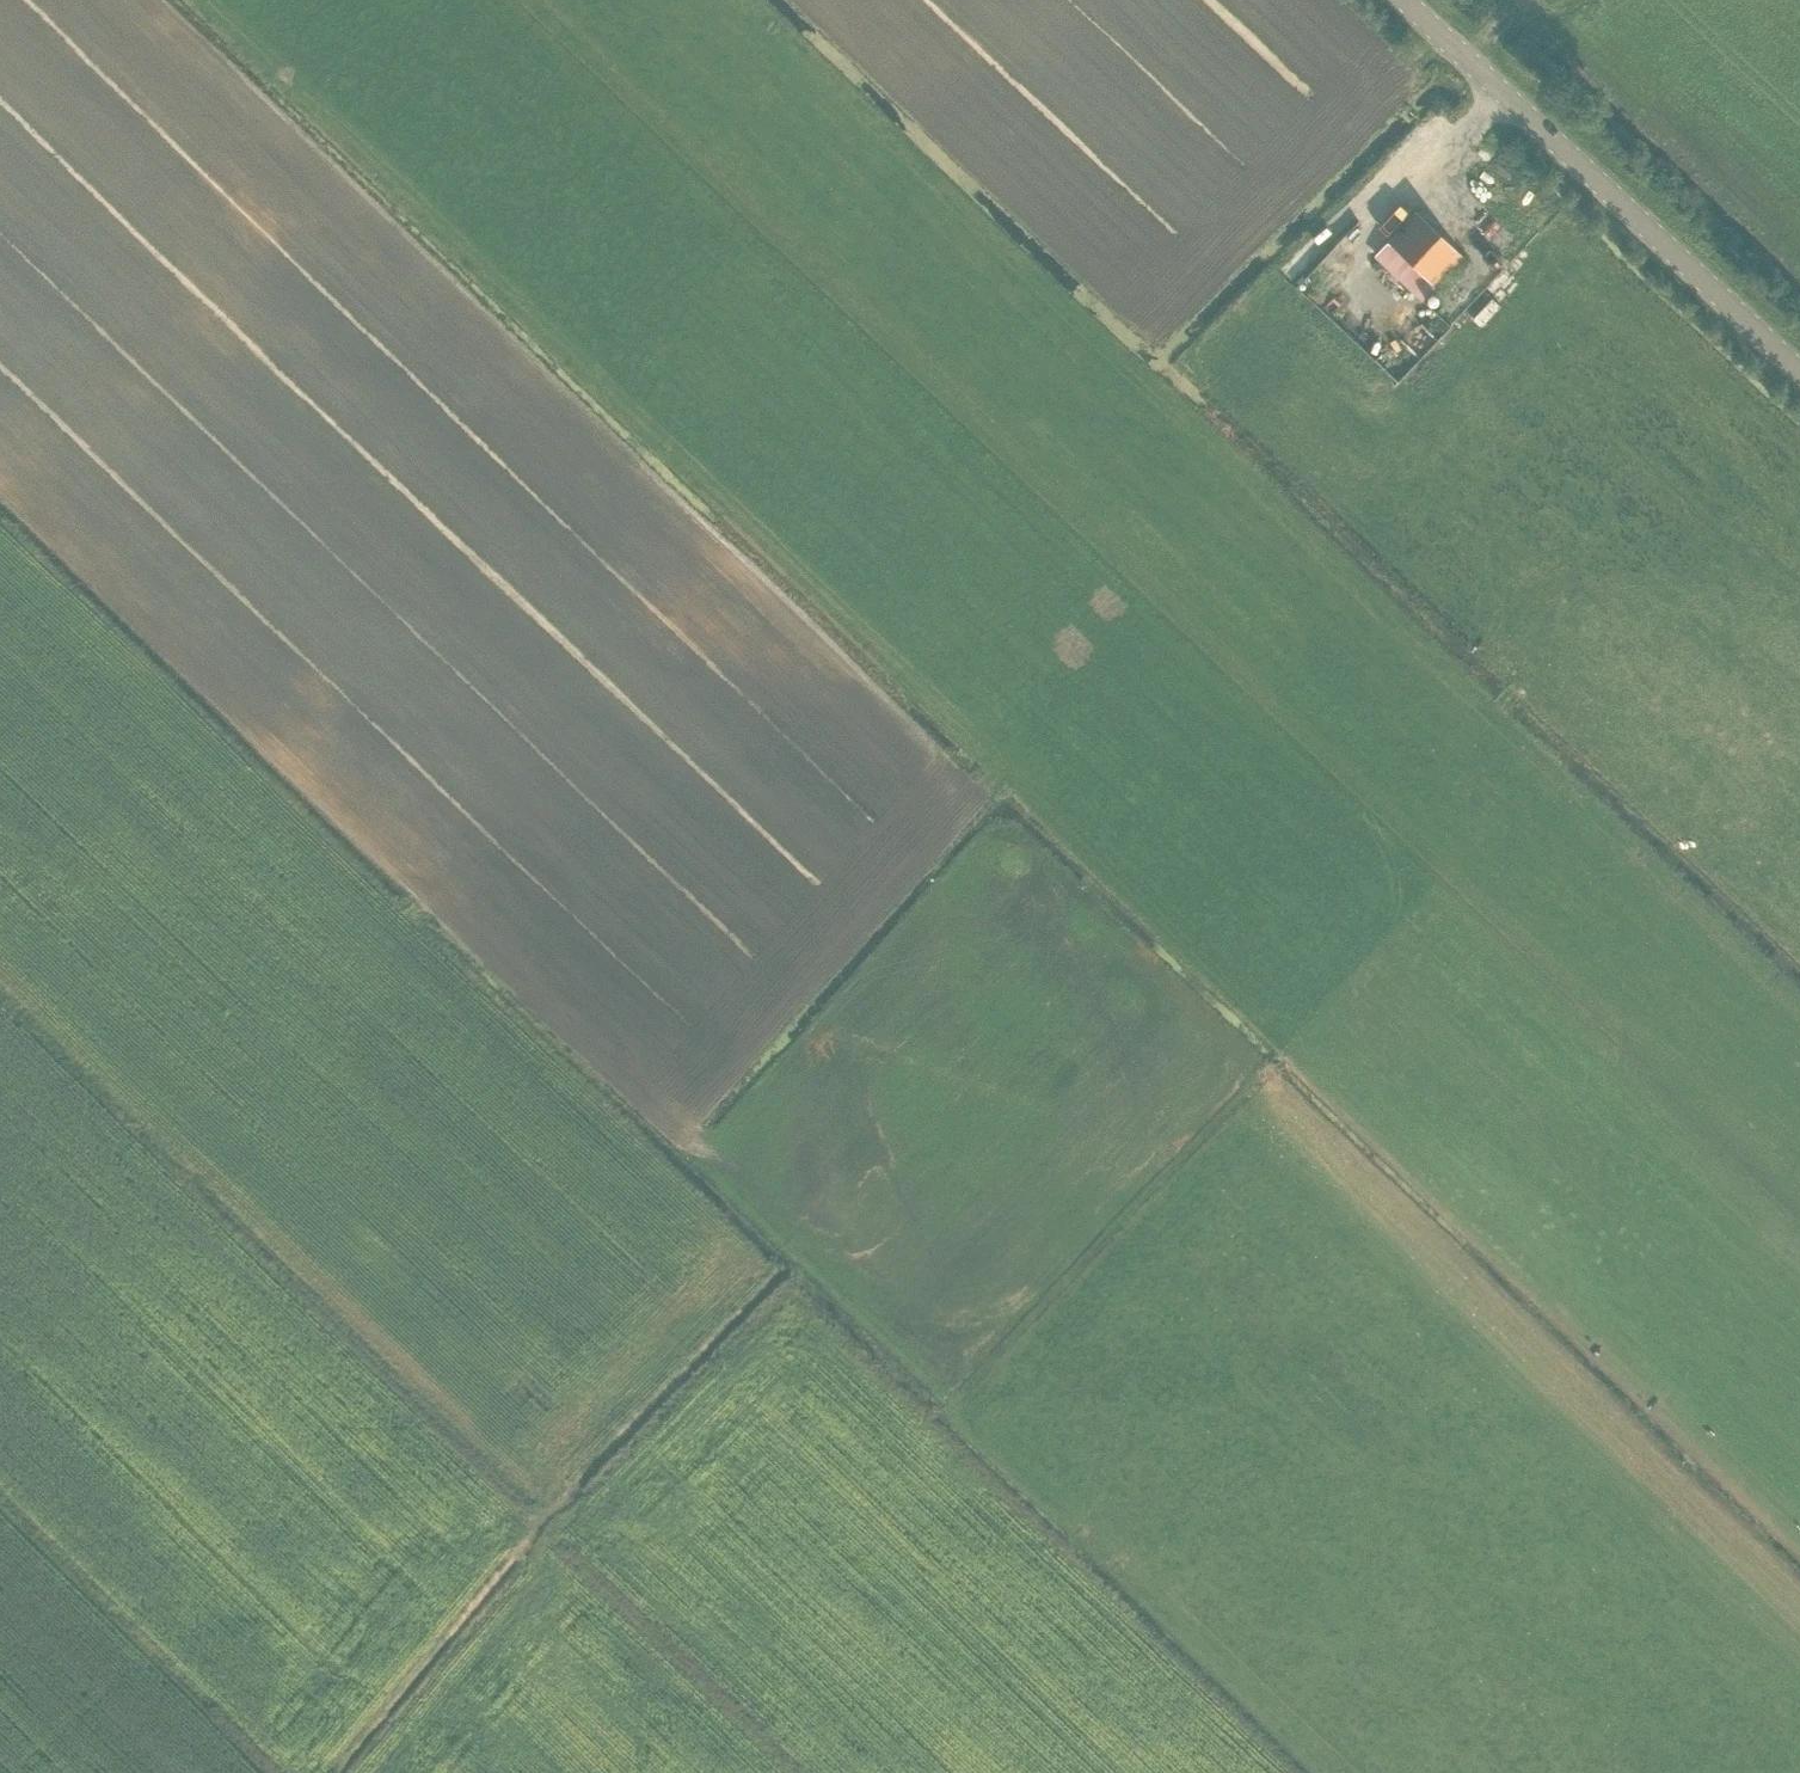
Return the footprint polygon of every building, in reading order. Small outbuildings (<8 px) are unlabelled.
[(1422,299),(1464,255),(1417,211),(1376,255),(1397,275),(1397,276),(1422,299)] [(1564,229),(1555,236),(1573,258),(1581,250),(1564,229)]
